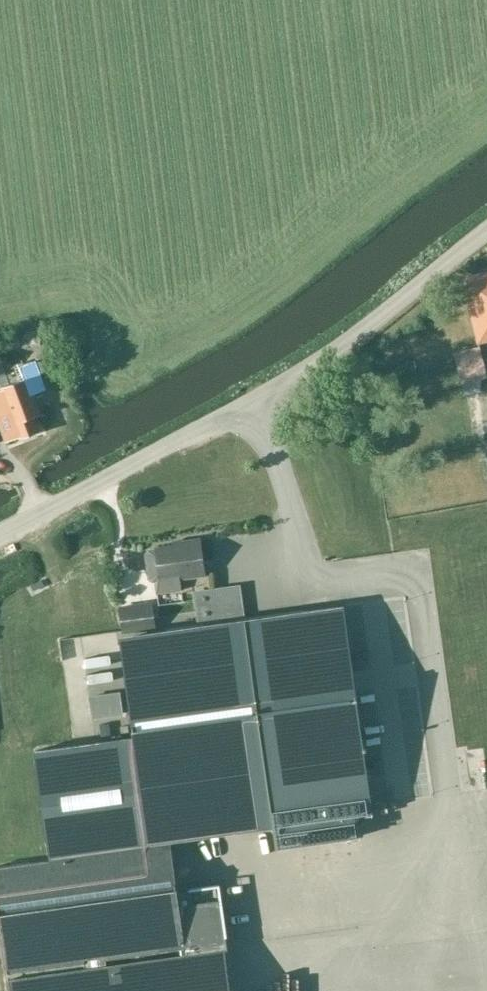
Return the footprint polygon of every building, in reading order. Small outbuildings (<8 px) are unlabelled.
[(461,278),(478,343),(486,341),(486,271),(461,278)] [(464,396),(481,392),(482,379),(486,377),(486,376),(479,346),(453,353),(464,396)] [(1,388),(9,411),(0,415),(0,427),(6,442),(19,437),(20,439),(39,432),(29,404),(36,401),(27,378),(1,388)] [(205,574),(200,540),(200,538),(172,541),(172,544),(156,546),(156,548),(147,549),(145,553),(148,578),(153,582),(161,581),(205,574)] [(123,632),(155,627),(152,604),(120,608),(123,632)] [(134,737),(35,751),(50,860),(169,842),(169,839),(272,825),(275,848),(355,837),(351,814),(374,811),(346,607),(299,613),(120,638),(134,737)] [(119,694),(89,698),(92,720),(123,716),(119,694)] [(478,789),(465,789),(466,807),(479,806),(478,789)] [(0,867),(0,935),(5,968),(79,957),(85,969),(7,980),(8,990),(230,990),(225,950),(228,949),(219,885),(176,891),(169,842),(50,860),(0,867)] [(325,990),(338,990),(335,972),(323,974),(325,990)]
